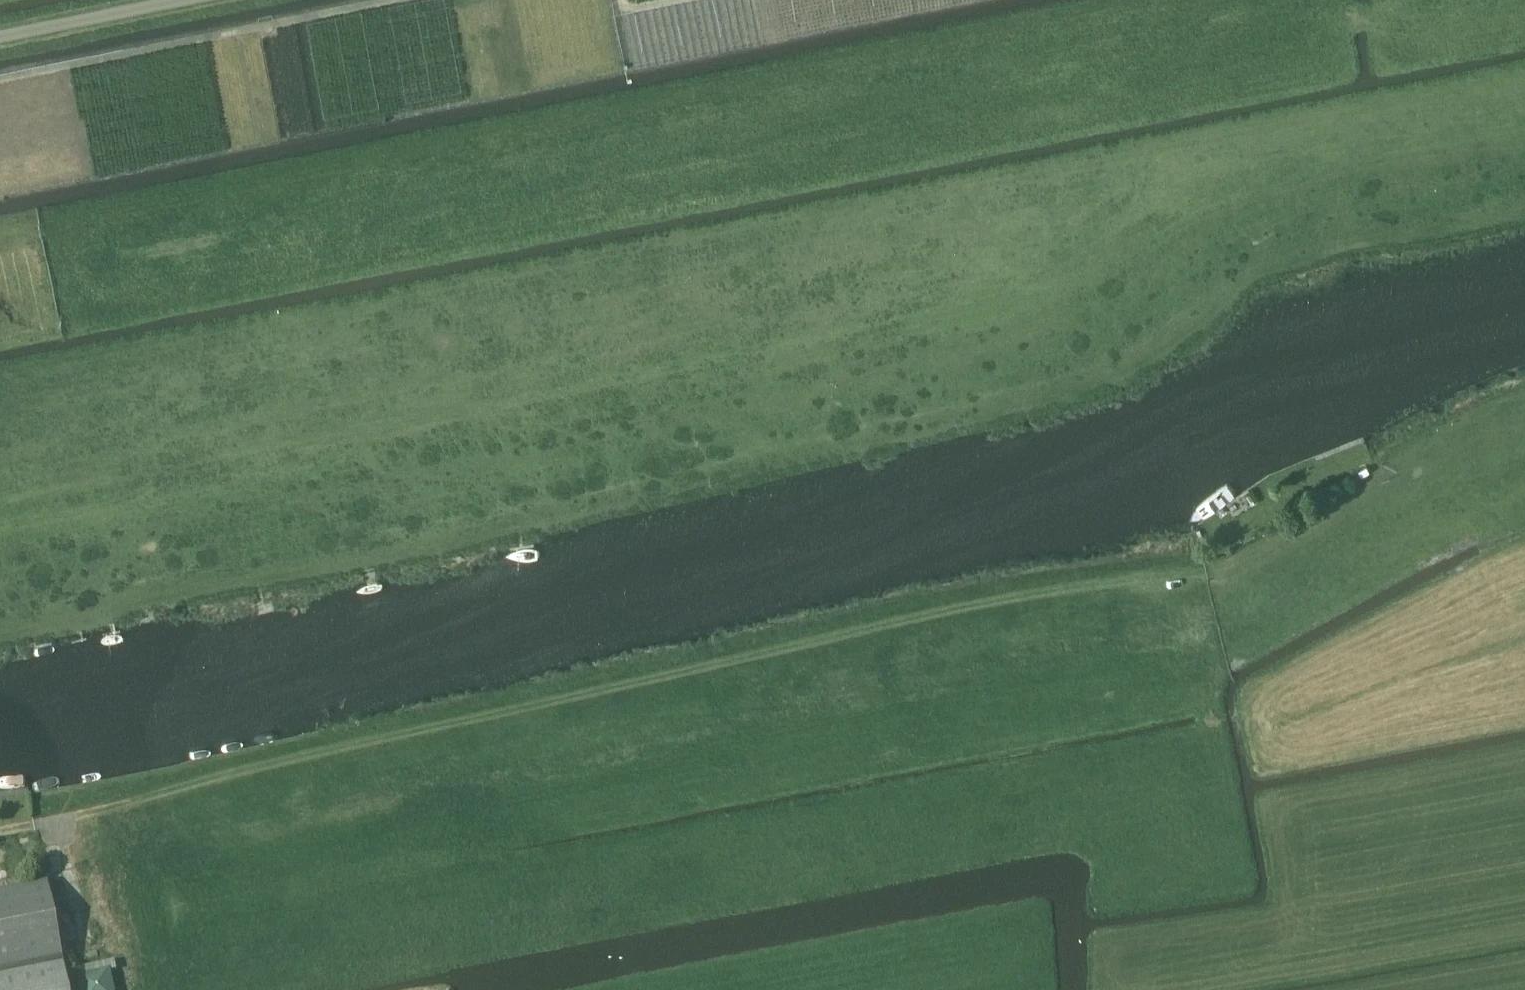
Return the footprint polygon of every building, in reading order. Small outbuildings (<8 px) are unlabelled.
[(45,883),(0,892),(0,989),(65,989),(45,883)] [(110,959),(76,967),(81,989),(117,989),(110,959)]
